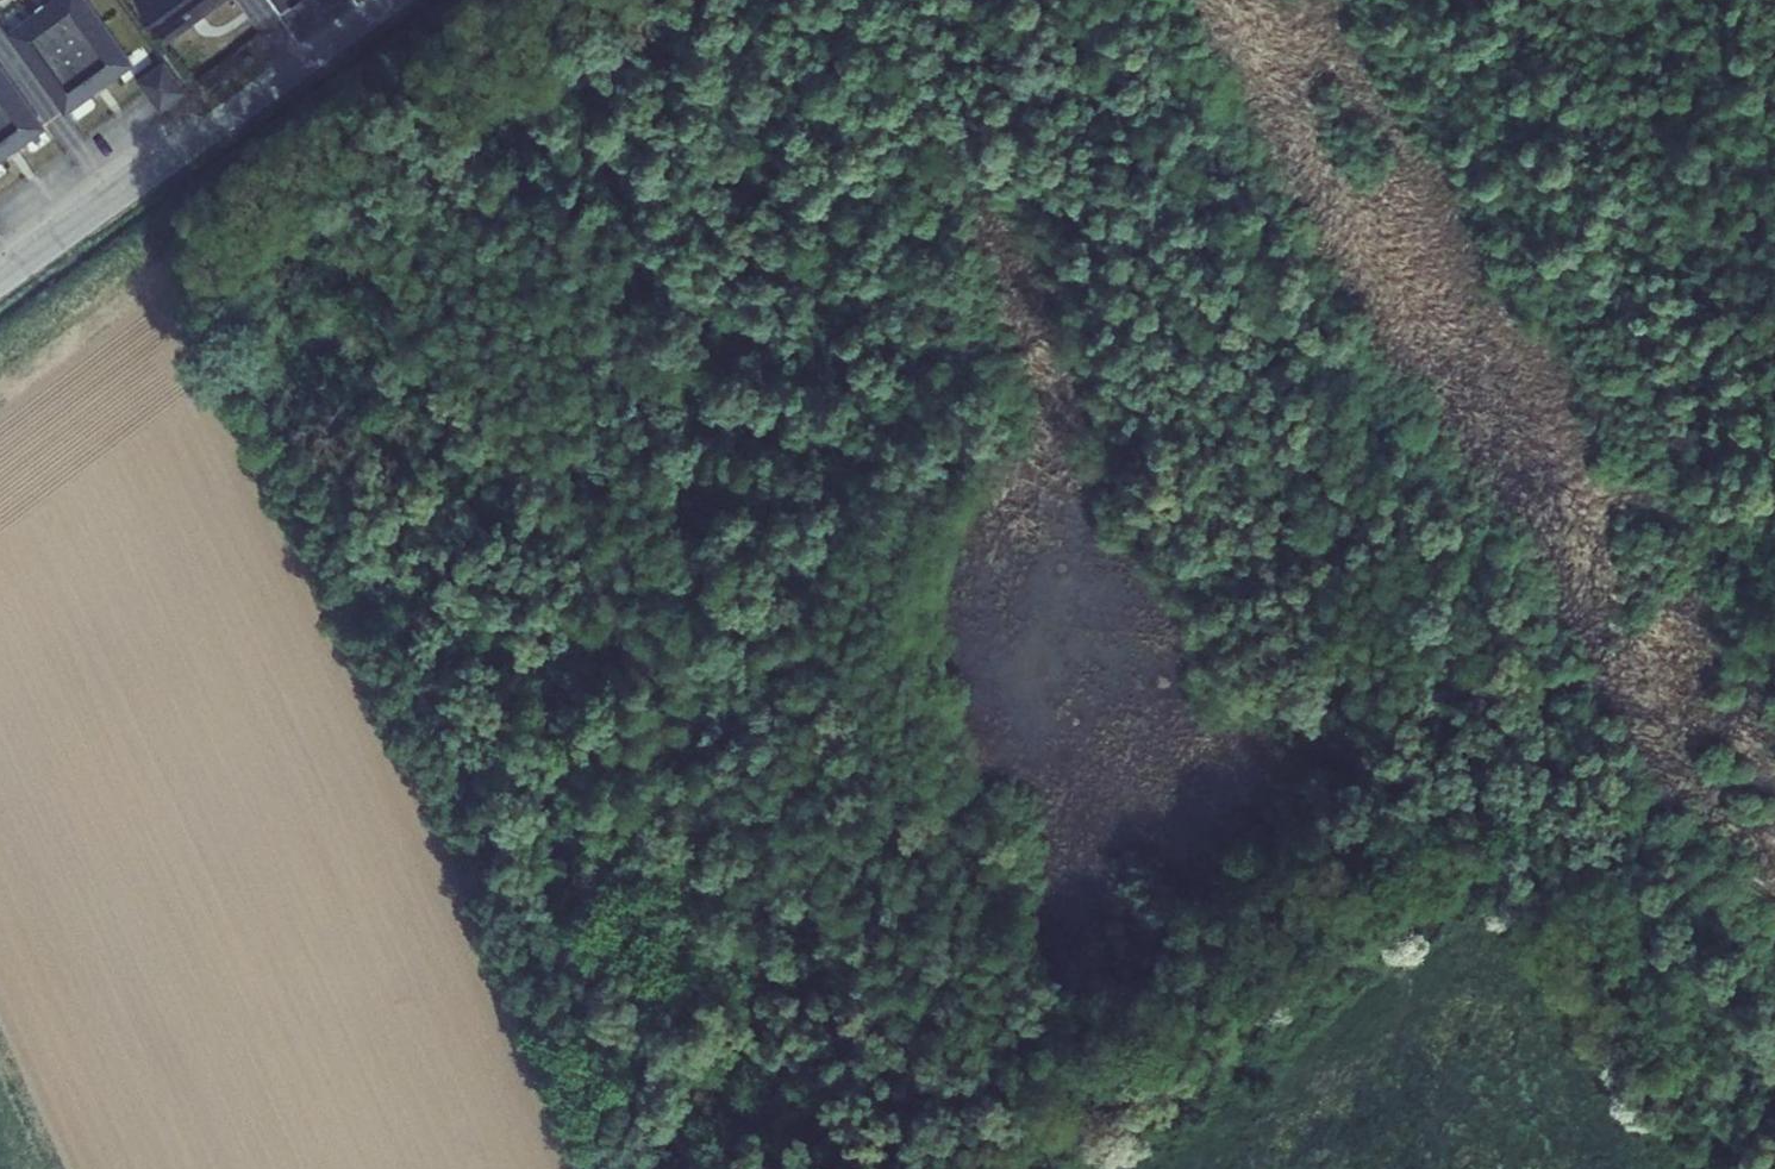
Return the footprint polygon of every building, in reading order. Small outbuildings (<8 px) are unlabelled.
[(66,111),(135,61),(90,0),(47,0),(6,29),(66,111)] [(169,38),(223,0),(142,0),(169,38)] [(164,57),(137,76),(160,108),(187,89),(164,57)] [(47,125),(0,60),(0,159),(47,125)]
